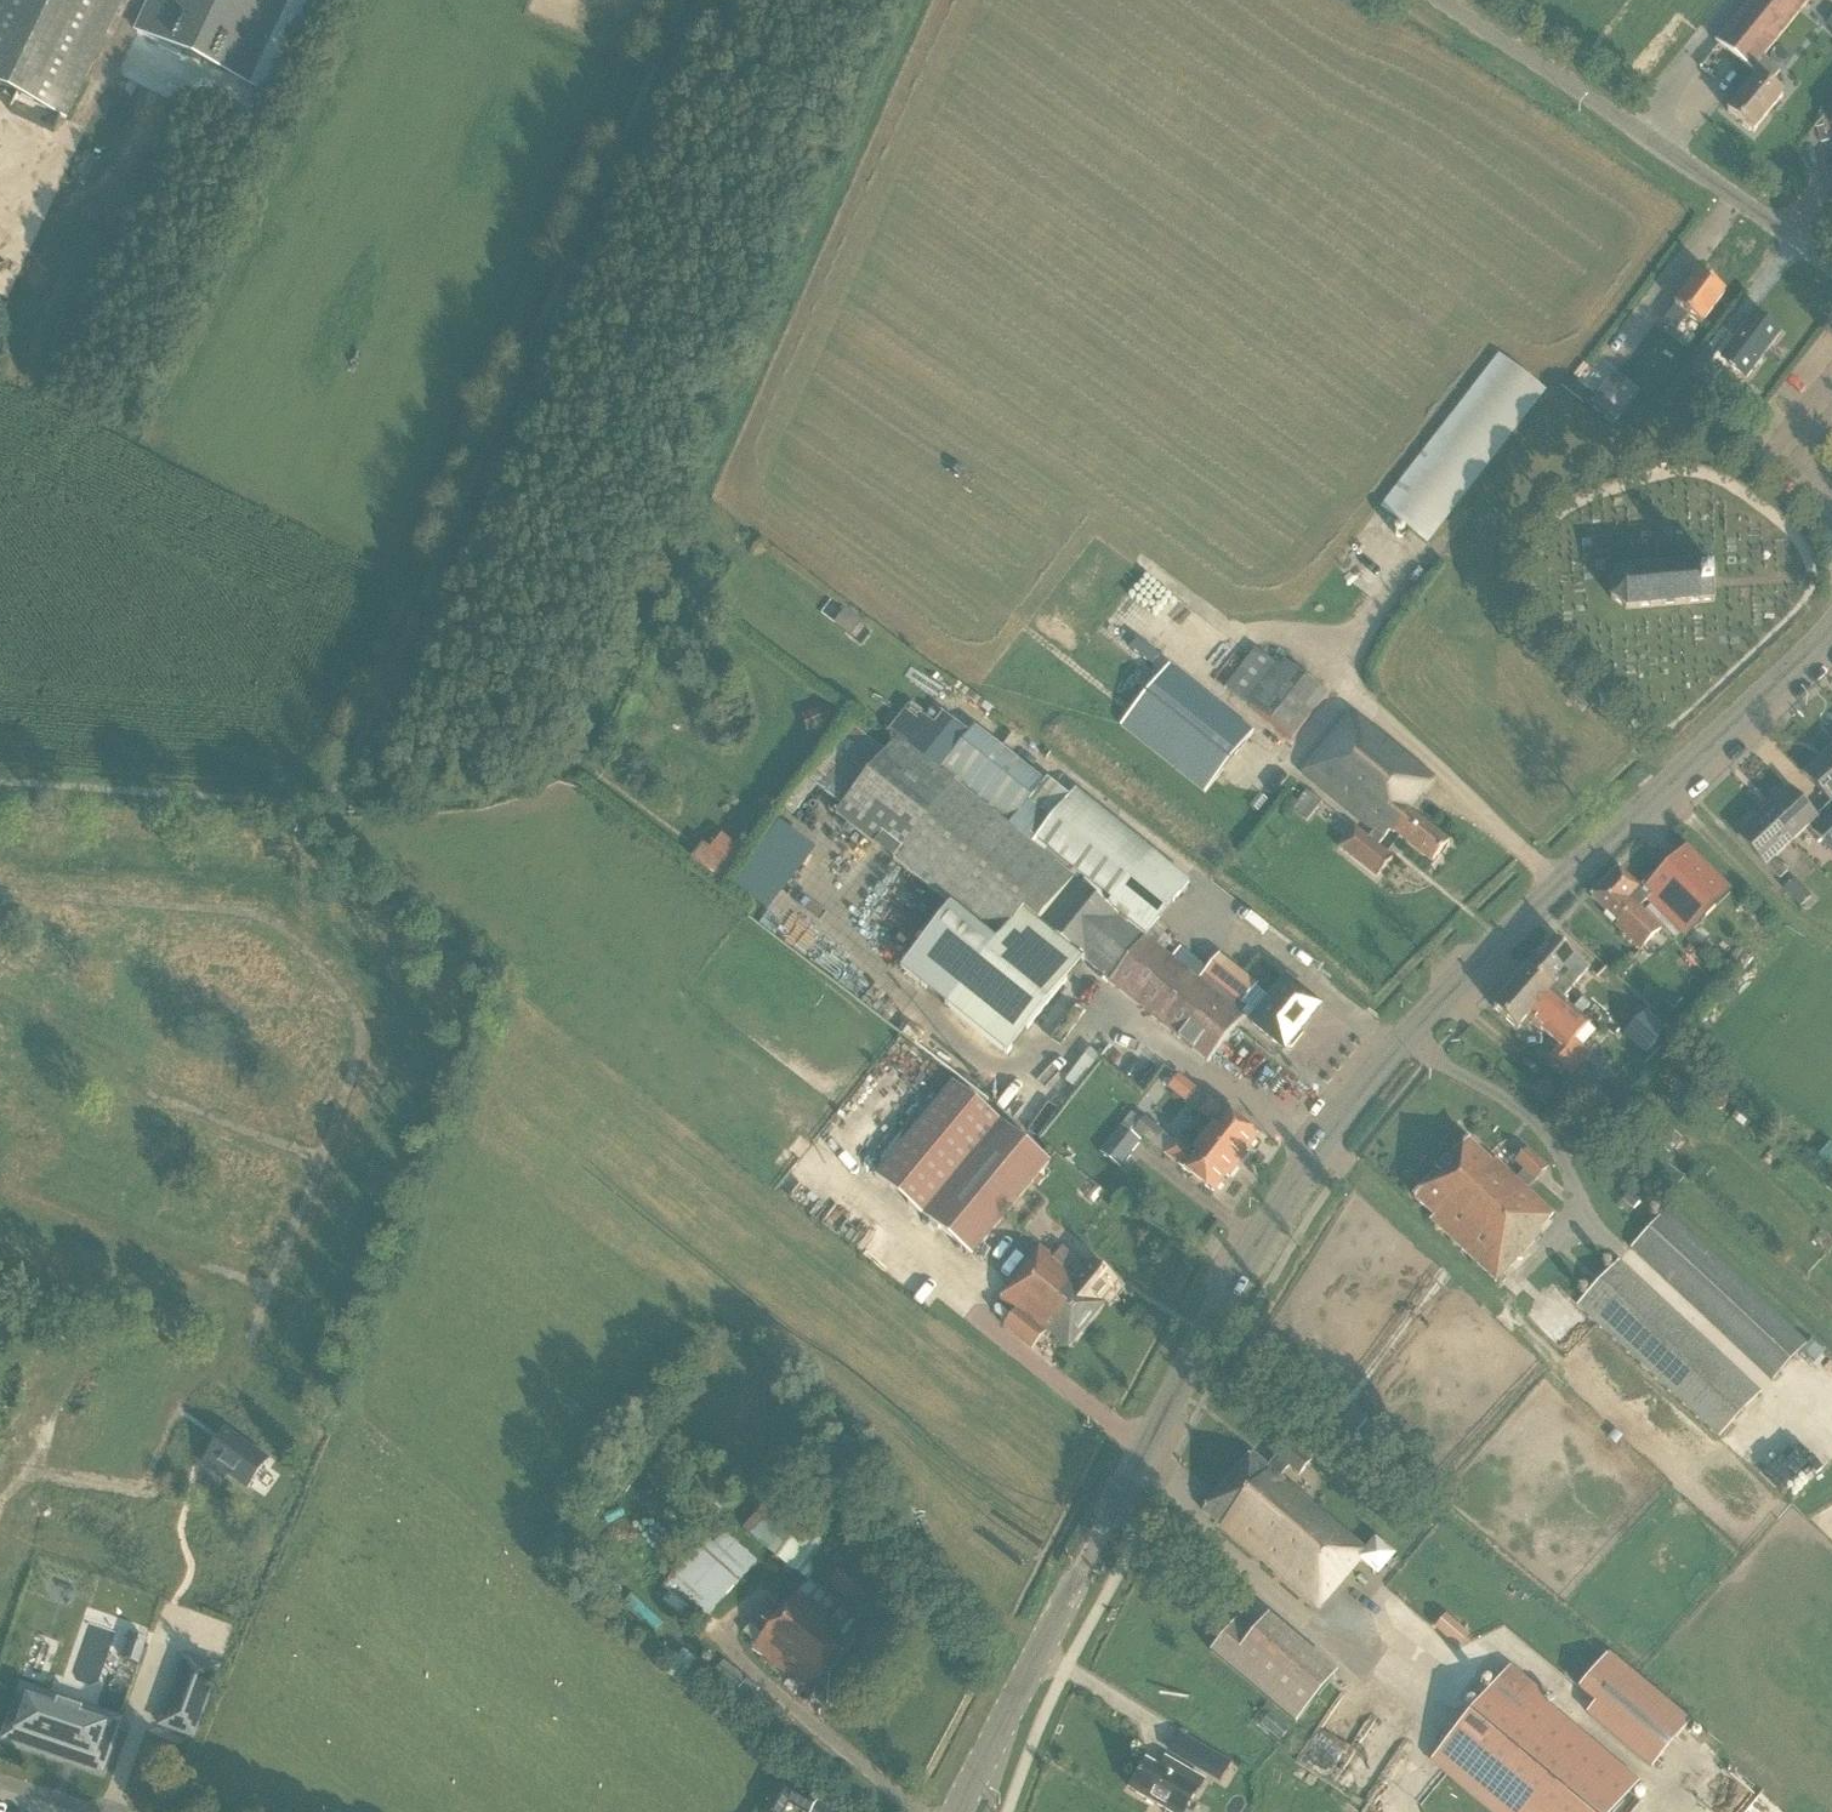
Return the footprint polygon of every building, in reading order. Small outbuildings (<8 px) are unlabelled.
[(121,0),(0,0),(0,87),(64,118),(65,118),(65,117),(64,117),(121,0)] [(316,0),(151,0),(137,30),(271,94),(316,0)] [(1716,42),(1752,71),(1753,71),(1758,75),(1728,112),(1754,133),(1784,97),(1770,85),(1781,72),(1763,57),(1810,0),(1751,0),(1716,42)] [(1677,332),(1689,316),(1702,325),(1726,293),(1699,273),(1675,305),(1676,306),(1664,322),(1677,332)] [(1755,314),(1730,348),(1756,367),(1781,334),(1755,314)] [(1712,383),(1726,365),(1705,351),(1692,370),(1712,383)] [(1500,354),(1381,508),(1428,544),(1547,390),(1500,354)] [(1599,356),(1580,369),(1587,379),(1606,366),(1599,356)] [(1590,402),(1617,423),(1639,392),(1612,372),(1590,402)] [(1781,395),(1774,407),(1790,418),(1798,406),(1781,395)] [(1646,449),(1652,469),(1668,465),(1663,445),(1646,449)] [(1357,537),(1331,575),(1367,600),(1404,547),(1389,536),(1377,551),(1357,537)] [(1467,549),(1468,558),(1455,559),(1456,575),(1469,574),(1471,604),(1497,602),(1492,547),(1467,549)] [(1712,563),(1623,571),(1610,584),(1612,599),(1627,609),(1716,602),(1712,563)] [(1110,642),(1140,659),(1159,626),(1179,637),(1194,611),(1145,583),(1110,642)] [(836,626),(849,635),(860,620),(847,611),(836,626)] [(1282,667),(1260,649),(1228,687),(1293,738),(1327,695),(1285,663),(1282,667)] [(1170,665),(1121,726),(1206,793),(1254,733),(1170,665)] [(1434,780),(1352,713),(1304,773),(1375,830),(1368,838),(1356,828),(1340,848),(1378,878),(1393,858),(1378,845),(1390,831),(1402,840),(1433,865),(1450,844),(1414,815),(1427,799),(1422,795),(1434,780)] [(1245,1018),(1146,938),(1189,884),(1075,792),(1052,821),(1030,803),(1046,783),(975,726),(938,773),(896,739),(884,754),(851,728),(785,810),(795,817),(818,788),(842,807),(836,814),(952,907),(902,969),(1008,1055),(1085,959),(1111,980),(1110,982),(1209,1062),(1245,1018)] [(1831,802),(1823,809),(1831,818),(1831,752),(1830,750),(1805,773),(1831,802)] [(1823,809),(1816,816),(1789,788),(1764,812),(1792,842),(1809,826),(1831,851),(1831,818),(1823,809)] [(1291,808),(1307,820),(1322,801),(1306,789),(1291,808)] [(1764,812),(1739,836),(1767,866),(1767,865),(1781,880),(1789,872),(1775,858),(1792,842),(1764,812)] [(1686,848),(1644,892),(1620,869),(1592,896),(1619,923),(1616,926),(1641,951),(1662,929),(1640,908),(1648,900),(1686,937),(1730,892),(1686,848)] [(706,851),(697,866),(726,883),(735,867),(706,851)] [(1783,888),(1799,906),(1811,896),(1795,878),(1783,888)] [(1555,939),(1529,968),(1564,999),(1590,969),(1555,939)] [(1204,975),(1241,1005),(1257,987),(1220,957),(1204,975)] [(1584,1032),(1591,1025),(1529,969),(1494,1008),(1518,1030),(1530,1018),(1561,1047),(1550,1059),(1571,1077),(1599,1046),(1584,1032)] [(1287,982),(1253,1025),(1285,1051),(1292,1048),(1304,1034),(1302,1030),(1319,1008),(1287,982)] [(1646,1011),(1625,1034),(1647,1055),(1668,1031),(1646,1011)] [(1603,1040),(1614,1023),(1601,1015),(1590,1032),(1603,1040)] [(1240,1164),(1247,1155),(1246,1152),(1258,1137),(1226,1111),(1225,1112),(1181,1077),(1171,1090),(1200,1112),(1216,1124),(1205,1138),(1240,1164)] [(926,1217),(973,1256),(1050,1162),(1003,1123),(955,1085),(878,1177),(926,1217)] [(1030,1133),(1049,1113),(1036,1101),(1018,1121),(1030,1133)] [(1226,1177),(1230,1177),(1240,1164),(1205,1138),(1192,1155),(1176,1143),(1146,1121),(1136,1132),(1166,1155),(1182,1167),(1181,1168),(1214,1193),(1226,1177)] [(1652,1140),(1667,1153),(1680,1138),(1666,1125),(1652,1140)] [(1101,1154),(1121,1170),(1143,1143),(1123,1128),(1101,1154)] [(1528,1151),(1517,1162),(1524,1168),(1515,1178),(1496,1160),(1493,1163),(1469,1140),(1415,1198),(1434,1216),(1431,1220),(1497,1282),(1543,1234),(1540,1231),(1555,1215),(1527,1189),(1537,1179),(1547,1167),(1528,1151)] [(1665,1213),(1632,1248),(1774,1381),(1807,1345),(1665,1213)] [(1539,1270),(1554,1252),(1544,1243),(1529,1262),(1539,1270)] [(1091,1260),(1085,1267),(1063,1249),(1056,1259),(1040,1246),(1011,1282),(1013,1284),(1001,1300),(1017,1313),(1006,1326),(1033,1349),(1044,1335),(1049,1338),(1051,1335),(1069,1349),(1105,1305),(1102,1302),(1119,1282),(1091,1260)] [(1619,1262),(1580,1305),(1721,1437),(1760,1394),(1619,1262)] [(1500,1285),(1508,1294),(1522,1280),(1514,1271),(1500,1285)] [(246,1446),(242,1452),(223,1437),(204,1462),(244,1492),(267,1462),(246,1446)] [(1277,1473),(1286,1462),(1300,1475),(1311,1462),(1283,1439),(1273,1451),(1279,1455),(1269,1467),(1253,1453),(1203,1510),(1319,1609),(1362,1559),(1378,1572),(1393,1555),(1376,1540),(1367,1551),(1277,1473)] [(739,1525),(761,1544),(760,1547),(795,1575),(798,1571),(817,1573),(834,1553),(818,1539),(814,1545),(783,1520),(770,1535),(747,1516),(739,1525)] [(674,1573),(676,1576),(665,1589),(671,1594),(665,1601),(698,1630),(759,1564),(717,1526),(674,1573)] [(1425,1620),(1435,1607),(1503,1657),(1526,1627),(1426,1552),(1401,1586),(1399,1584),(1389,1597),(1408,1612),(1410,1609),(1425,1620)] [(889,1601),(845,1564),(829,1584),(873,1621),(889,1601)] [(98,1589),(113,1593),(118,1575),(104,1571),(98,1589)] [(829,1618),(841,1604),(812,1580),(800,1594),(784,1612),(771,1601),(744,1634),(757,1644),(754,1648),(828,1710),(884,1643),(849,1614),(844,1619),(845,1621),(840,1627),(829,1618)] [(1252,1635),(1236,1621),(1210,1652),(1296,1724),(1339,1674),(1269,1615),(1252,1635)] [(126,1662),(141,1667),(149,1642),(134,1637),(126,1662)] [(667,1673),(683,1685),(700,1663),(684,1651),(667,1673)] [(1690,1723),(1608,1655),(1581,1688),(1598,1702),(1588,1713),(1653,1768),(1690,1723)] [(186,1656),(162,1726),(194,1738),(219,1668),(186,1656)] [(740,1721),(743,1717),(761,1731),(777,1707),(747,1681),(749,1679),(727,1661),(714,1678),(737,1699),(728,1711),(740,1721)] [(1512,1666),(1433,1760),(1495,1811),(1615,1811),(1641,1781),(1542,1699),(1546,1695),(1512,1666)] [(8,1738),(102,1770),(118,1722),(25,1690),(8,1738)] [(1189,1741),(1182,1753),(1207,1768),(1214,1756),(1189,1741)] [(1209,1773),(1220,1779),(1213,1790),(1225,1797),(1236,1779),(1231,1776),(1235,1769),(1217,1758),(1209,1773)] [(1170,1811),(1187,1811),(1205,1781),(1166,1759),(1160,1769),(1147,1761),(1131,1789),(1170,1811)] [(1749,1793),(1715,1770),(1696,1800),(1715,1811),(1737,1811),(1749,1793)] [(819,1800),(782,1779),(763,1811),(784,1811),(789,1804),(803,1811),(812,1811),(819,1800)]
